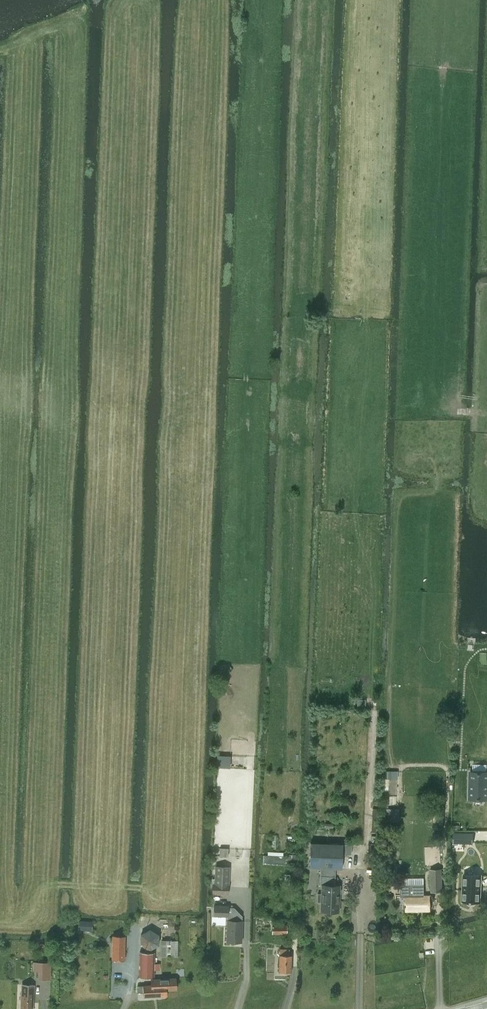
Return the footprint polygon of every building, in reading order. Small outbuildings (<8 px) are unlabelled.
[(486,798),(486,772),(470,772),(470,798),(486,798)] [(310,842),(309,866),(320,867),(320,885),(321,885),(321,893),(317,893),(317,901),(321,901),(320,910),(338,911),(339,894),(340,892),(341,889),(339,887),(339,885),(334,885),(335,867),(342,868),(343,844),(310,842)] [(228,856),(228,848),(220,848),(219,856),(228,856)] [(263,854),(263,863),(284,865),(285,856),(263,854)] [(216,866),(216,878),(228,879),(228,867),(216,866)] [(443,891),(442,868),(430,869),(431,892),(443,891)] [(463,873),(462,901),(481,902),(482,874),(463,873)] [(406,910),(430,910),(430,895),(424,895),(424,884),(410,884),(400,885),(401,896),(406,896),(406,910)] [(226,941),(242,942),(243,921),(242,921),(242,915),(234,907),(229,907),(229,905),(214,904),(213,916),(227,916),(226,941)] [(272,933),(286,933),(286,924),(272,925),(272,933)] [(140,933),(140,945),(150,950),(159,945),(159,934),(150,929),(140,933)] [(112,935),(112,960),(124,960),(125,936),(112,935)] [(177,956),(177,940),(161,940),(161,956),(177,956)] [(279,971),(291,971),(291,955),(289,955),(289,949),(280,949),(279,971)] [(159,970),(159,963),(154,963),(154,952),(140,951),(139,976),(154,977),(154,970),(159,970)] [(143,993),(144,997),(167,996),(166,990),(176,989),(175,978),(151,979),(151,985),(137,986),(137,993),(143,993)] [(34,985),(22,985),(21,1008),(33,1008),(34,985)]
